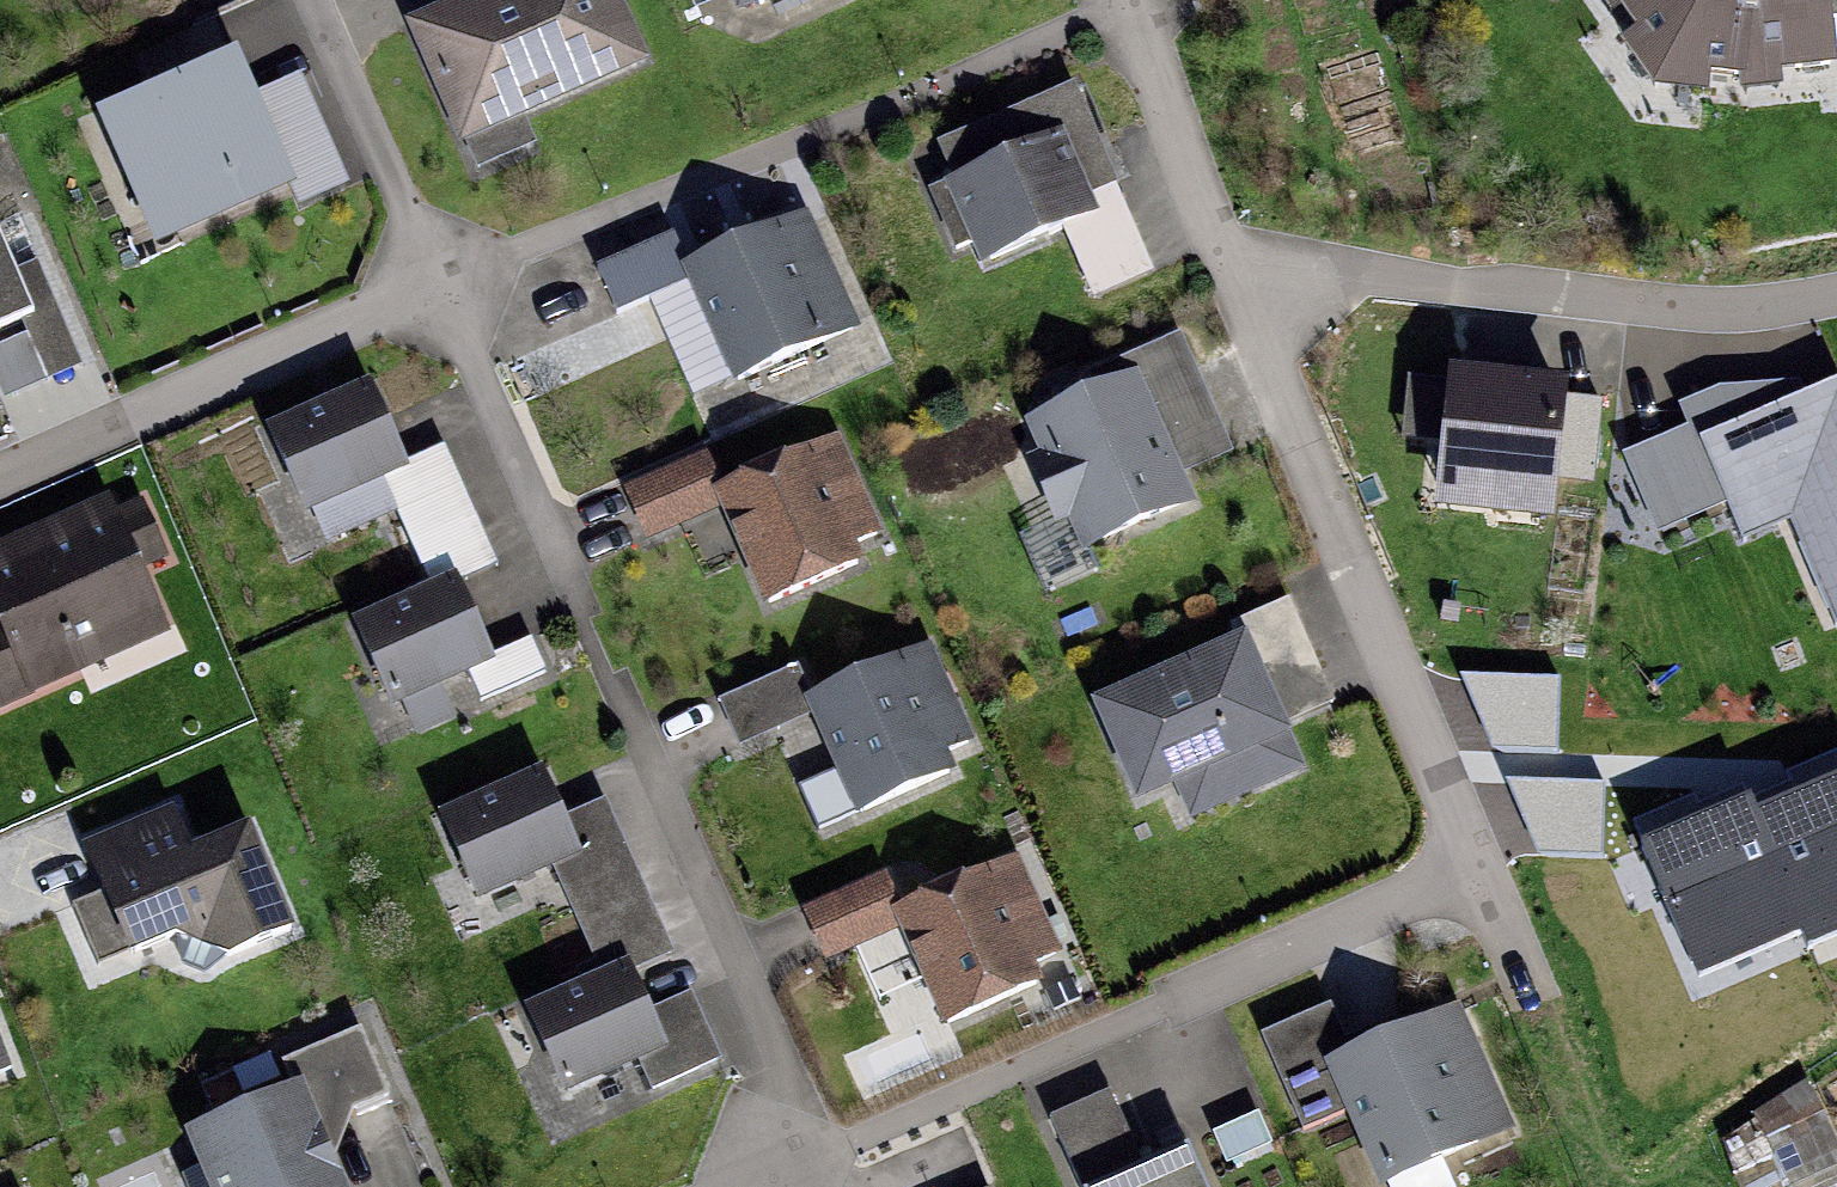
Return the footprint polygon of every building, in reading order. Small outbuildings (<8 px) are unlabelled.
[(403,14),(456,137),(649,54),(626,0),(435,0),(403,14)] [(1677,148),(1717,120),(1836,98),(1836,0),(1576,0),(1677,148)] [(237,41),(106,96),(164,229),(294,173),(237,41)] [(1077,79),(931,141),(983,260),(1128,197),(1077,79)] [(804,208),(682,262),(736,381),(857,327),(804,208)] [(31,299),(0,233),(0,314),(31,299)] [(1442,439),(1436,498),(1557,515),(1571,369),(1451,359),(1449,378),(1442,439)] [(1135,369),(1021,416),(1076,545),(1189,497),(1135,369)] [(371,373),(267,421),(307,510),(412,462),(371,373)] [(1836,619),(1836,373),(1716,384),(1677,402),(1685,422),(1618,452),(1656,531),(1725,502),(1742,535),(1790,518),(1836,619)] [(1449,378),(1408,374),(1402,434),(1442,439),(1449,378)] [(834,433),(713,488),(767,606),(888,552),(834,433)] [(0,540),(0,709),(177,629),(113,489),(0,540)] [(464,566),(349,614),(384,699),(500,651),(464,566)] [(1245,626),(1090,692),(1134,797),(1177,779),(1192,814),(1305,766),(1245,626)] [(931,641),(806,694),(859,815),(958,773),(946,746),(972,735),(931,641)] [(1560,674),(1460,672),(1493,746),(1559,748),(1560,674)] [(550,763),(441,809),(478,897),(587,851),(550,763)] [(1642,837),(1702,971),(1803,927),(1810,943),(1836,932),(1836,768),(1756,803),(1750,789),(1642,837)] [(1604,780),(1506,777),(1538,850),(1604,852),(1604,780)] [(170,815),(94,845),(113,890),(79,904),(101,958),(177,927),(228,943),(282,921),(244,829),(186,853),(170,815)] [(1015,852),(893,907),(939,1007),(1060,953),(1015,852)] [(631,954),(529,995),(566,1085),(668,1043),(631,954)] [(1331,999),(1261,1029),(1303,1126),(1347,1107),(1381,1185),(1519,1126),(1463,995),(1351,1043),(1331,999)] [(181,1120),(205,1186),(349,1186),(309,1075),(181,1120)] [(1078,1186),(1207,1186),(1188,1145),(1145,1164),(1110,1087),(1046,1116),(1078,1186)]
